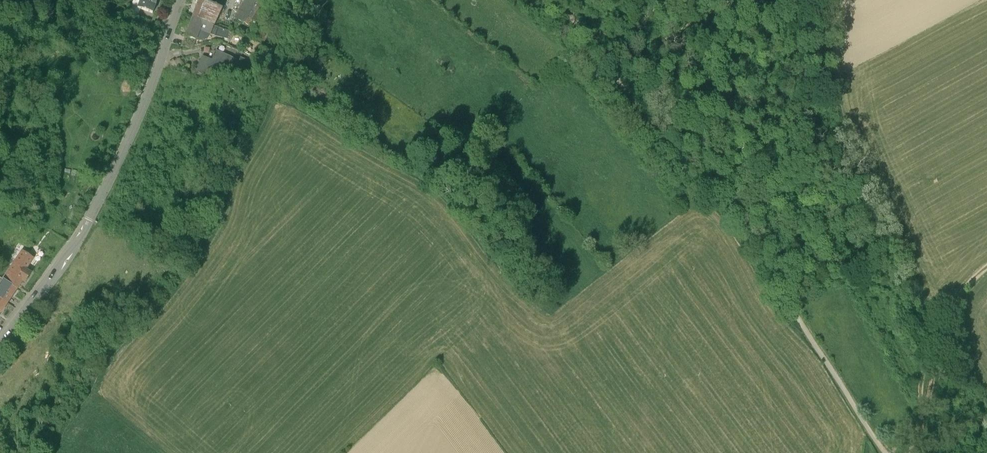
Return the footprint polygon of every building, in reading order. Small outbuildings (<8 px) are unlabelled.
[(153,13),(158,0),(142,0),(139,8),(153,13)] [(194,15),(215,24),(222,8),(203,0),(199,0),(194,15)] [(240,9),(244,11),(239,20),(252,28),(255,24),(260,27),(258,30),(255,37),(264,42),(270,31),(261,26),(272,7),(261,0),(246,0),(240,9)] [(215,24),(194,15),(186,36),(197,41),(198,40),(202,40),(207,39),(210,35),(211,34),(215,36),(230,40),(232,33),(218,28),(214,26),(215,24)] [(206,74),(210,66),(217,69),(219,65),(240,73),(246,59),(241,57),(240,61),(216,51),(214,56),(213,56),(213,57),(214,57),(212,61),(206,58),(204,63),(200,62),(197,70),(206,74)] [(4,279),(17,288),(23,280),(25,282),(31,273),(25,269),(33,258),(23,251),(15,263),(10,270),(4,279)] [(8,302),(17,288),(4,279),(0,284),(0,297),(8,302)]
